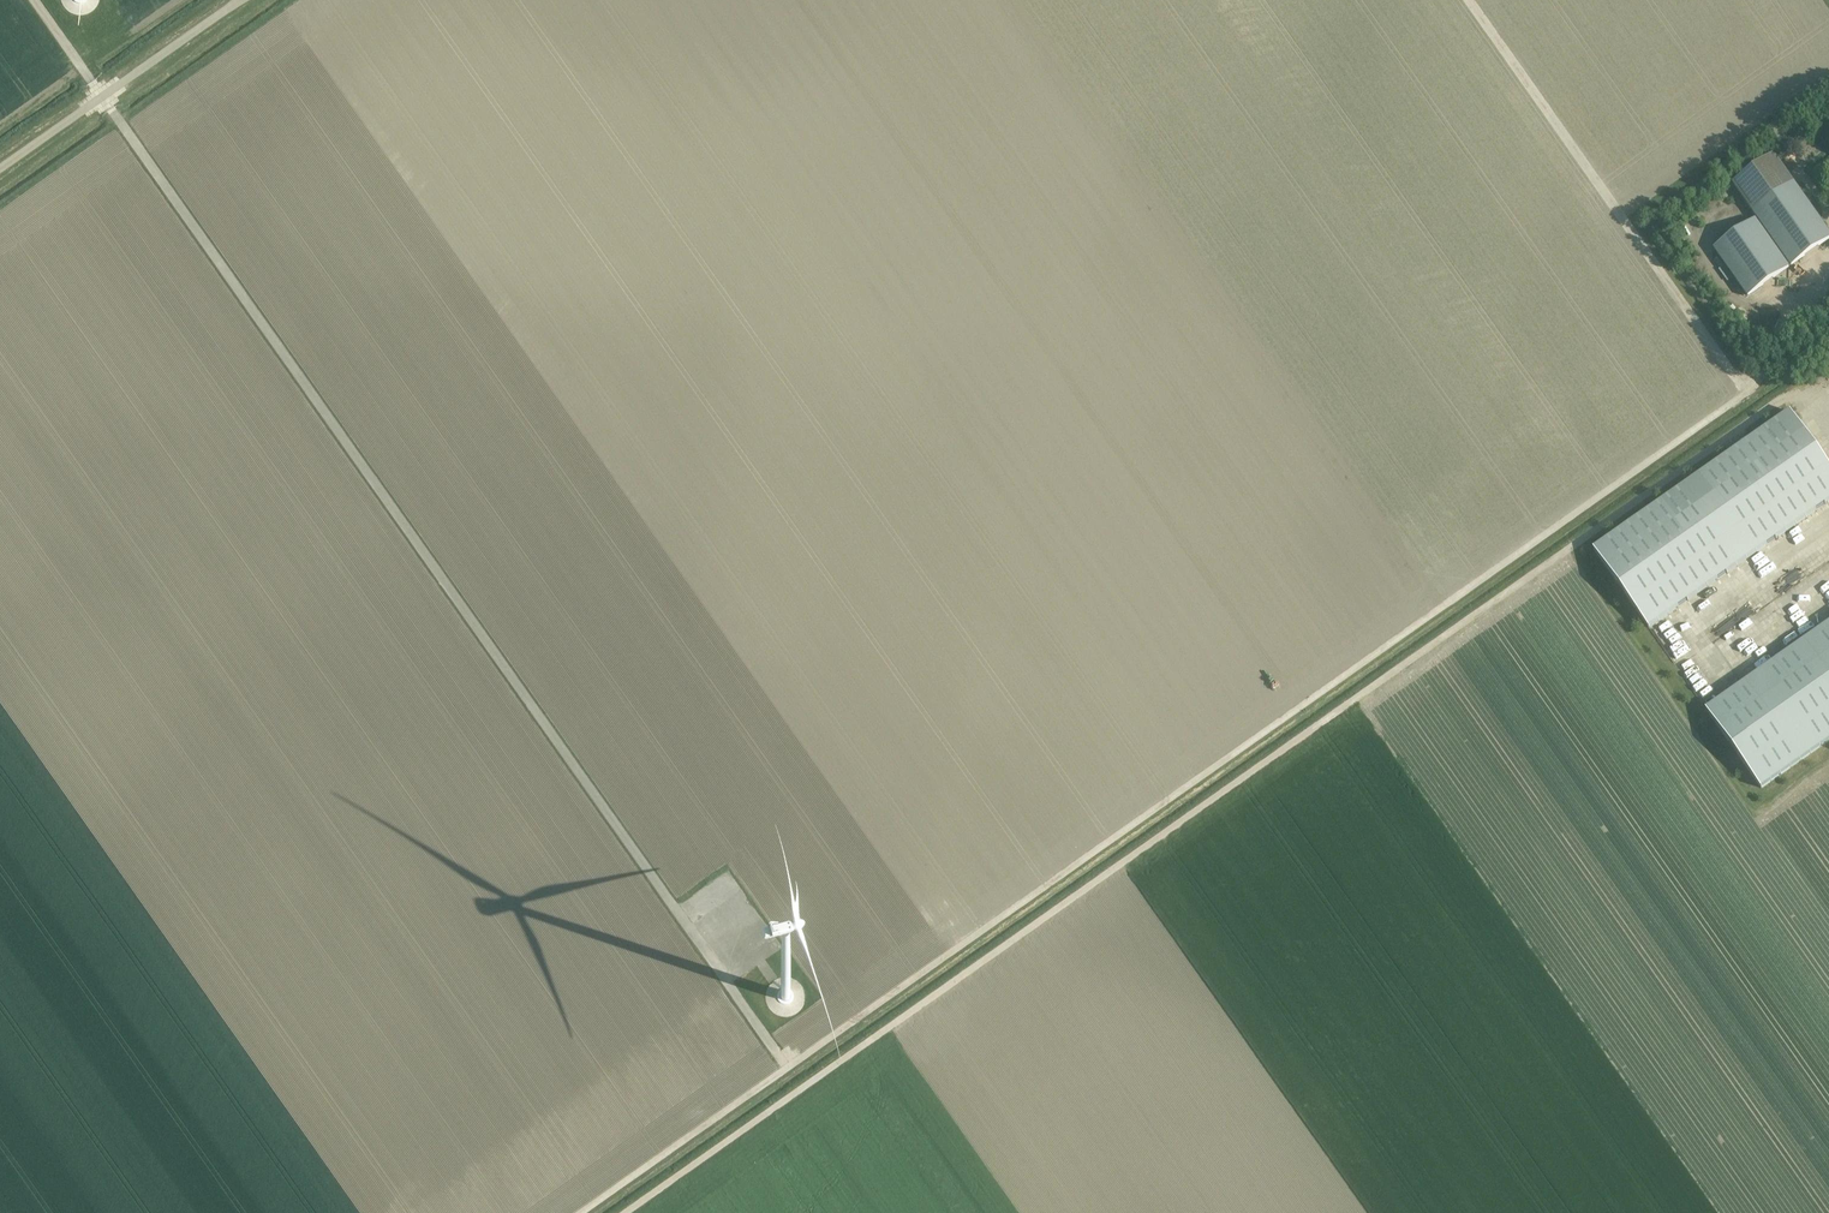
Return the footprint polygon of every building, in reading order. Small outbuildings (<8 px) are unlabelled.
[(1753,211),(1790,265),(1828,238),(1828,233),(1774,155),(1733,184),(1753,211)] [(1715,250),(1747,295),(1788,266),(1756,221),(1715,250)] [(1770,299),(1779,295),(1776,288),(1767,292),(1770,299)] [(1828,502),(1828,466),(1791,412),(1594,549),(1649,628),(1828,502)] [(1828,741),(1828,624),(1706,710),(1762,788),(1828,741)] [(780,997),(780,998),(780,999),(781,1000),(781,1001),(782,1001),(783,1002),(783,1003),(784,1003),(785,1003),(786,1003),(787,1003),(788,1002),(789,1002),(790,1001),(790,1000),(791,999),(791,998),(791,997),(791,996),(791,995),(790,995),(790,994),(789,993),(788,993),(787,992),(786,992),(785,992),(784,992),(783,993),(782,993),(782,994),(781,995),(781,996),(780,997)]
